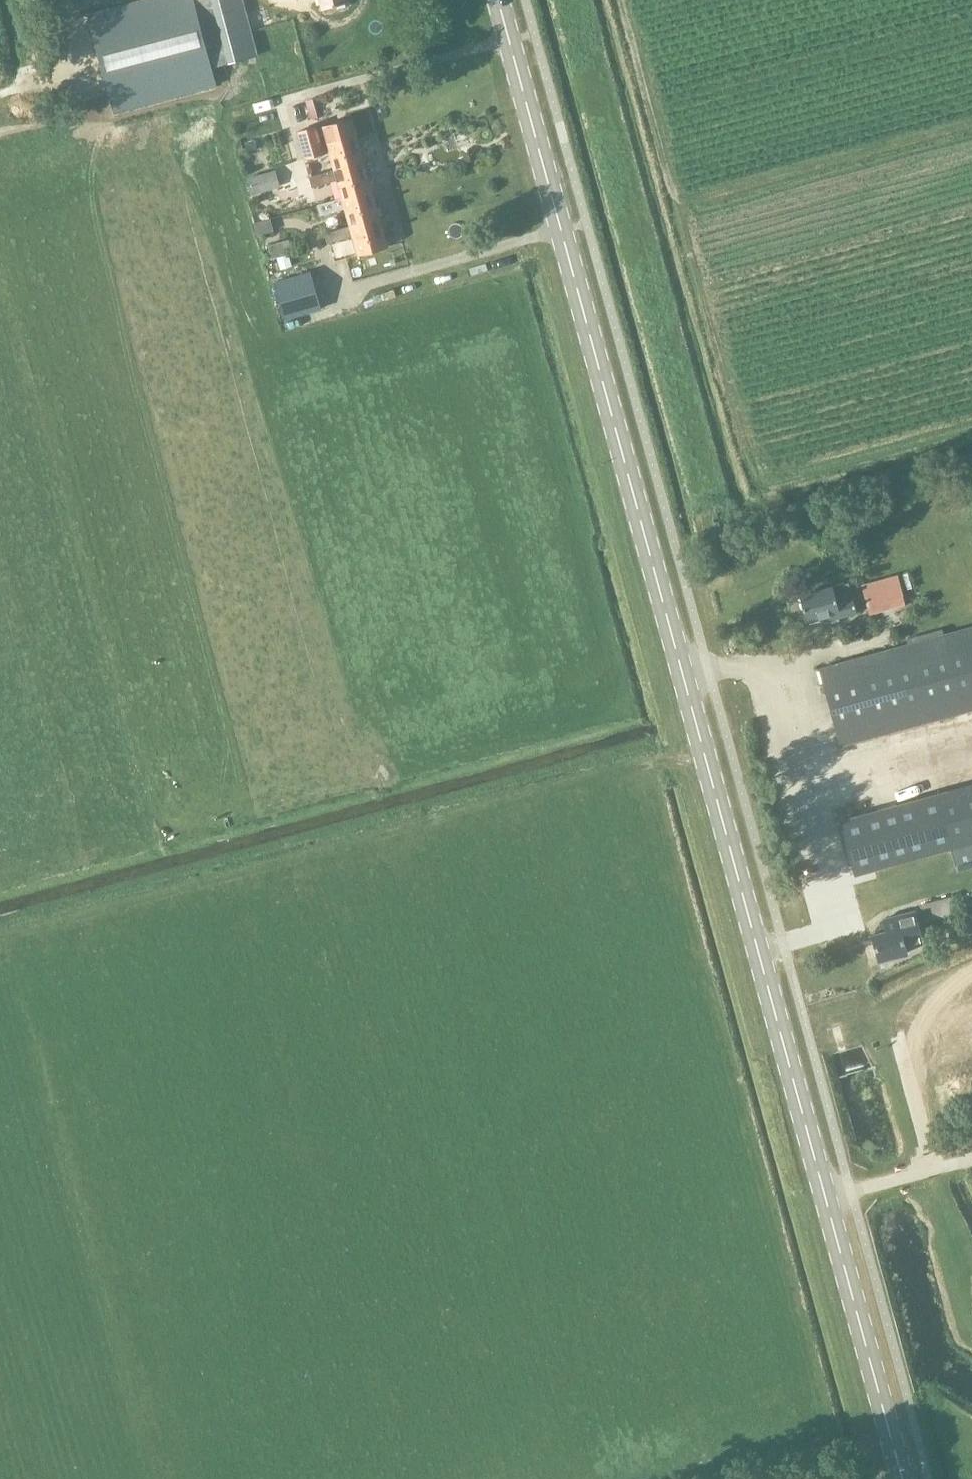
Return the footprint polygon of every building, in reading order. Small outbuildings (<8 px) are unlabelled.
[(86,17),(113,114),(216,86),(209,60),(213,58),(215,67),(256,55),(240,0),(146,0),(86,17)] [(321,9),(346,2),(346,0),(319,0),(321,9)] [(355,134),(355,133),(351,119),(316,128),(316,126),(296,132),(304,159),(328,152),(333,169),(333,170),(363,162),(355,135),(355,134)] [(336,181),(341,198),(370,190),(371,190),(363,162),(333,170),(333,169),(321,172),(321,173),(308,177),(311,188),(324,184),(336,181)] [(252,195),(280,186),(275,169),(247,179),(252,195)] [(349,226),(378,218),(370,190),(341,198),(329,201),(316,205),(319,216),(332,212),(344,209),(349,226)] [(356,255),(386,247),(386,245),(378,218),(349,226),(337,229),(324,233),(326,244),(340,240),(352,237),(356,254),(356,255)] [(273,283),(283,319),(320,309),(310,273),(273,283)] [(861,584),(867,605),(902,595),(896,575),(861,584)] [(798,596),(805,621),(826,616),(827,620),(855,613),(847,583),(798,596)] [(839,746),(971,710),(971,625),(818,667),(839,746)] [(839,820),(855,876),(950,849),(956,872),(971,867),(971,783),(839,820)] [(832,850),(799,855),(802,875),(835,870),(832,850)] [(962,912),(957,895),(918,905),(923,923),(962,912)] [(871,935),(878,960),(906,952),(903,940),(912,938),(909,926),(900,929),(899,927),(871,935)] [(967,1133),(963,1124),(957,1126),(961,1135),(967,1133)]
